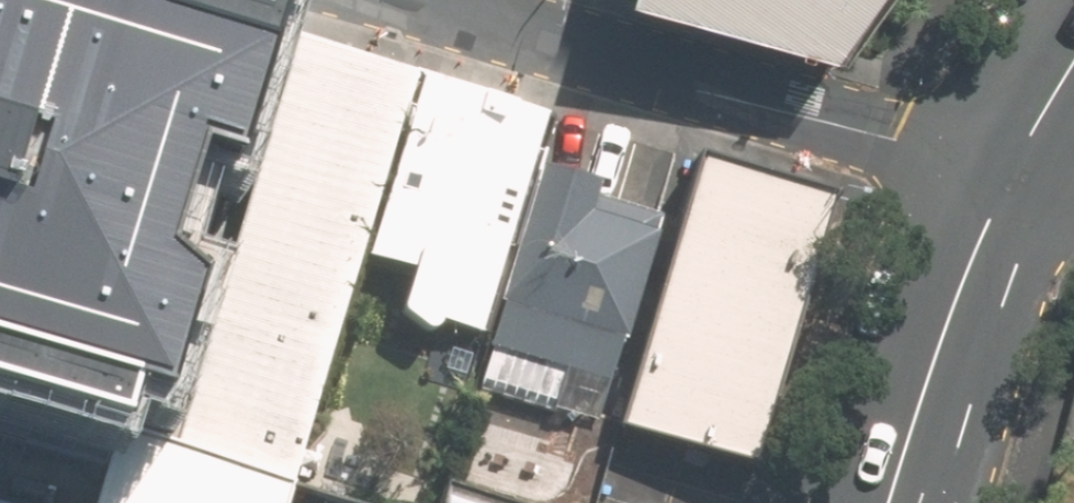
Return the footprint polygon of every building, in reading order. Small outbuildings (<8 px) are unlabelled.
[(114,438),(166,453),(211,293),(159,279),(190,170),(239,184),(269,76),(0,0),(0,406),(114,438)] [(859,46),(892,0),(710,0),(859,46)] [(419,78),(292,42),(177,440),(304,476),(368,258),(419,78)] [(541,122),(419,78),(368,258),(412,271),(400,312),(480,335),(541,122)] [(847,198),(712,158),(632,422),(767,463),(847,198)] [(663,205),(538,169),(476,381),(602,417),(663,205)] [(114,438),(95,502),(297,502),(304,476),(177,440),(166,453),(114,438)] [(441,488),(436,502),(492,502),(441,488)]
